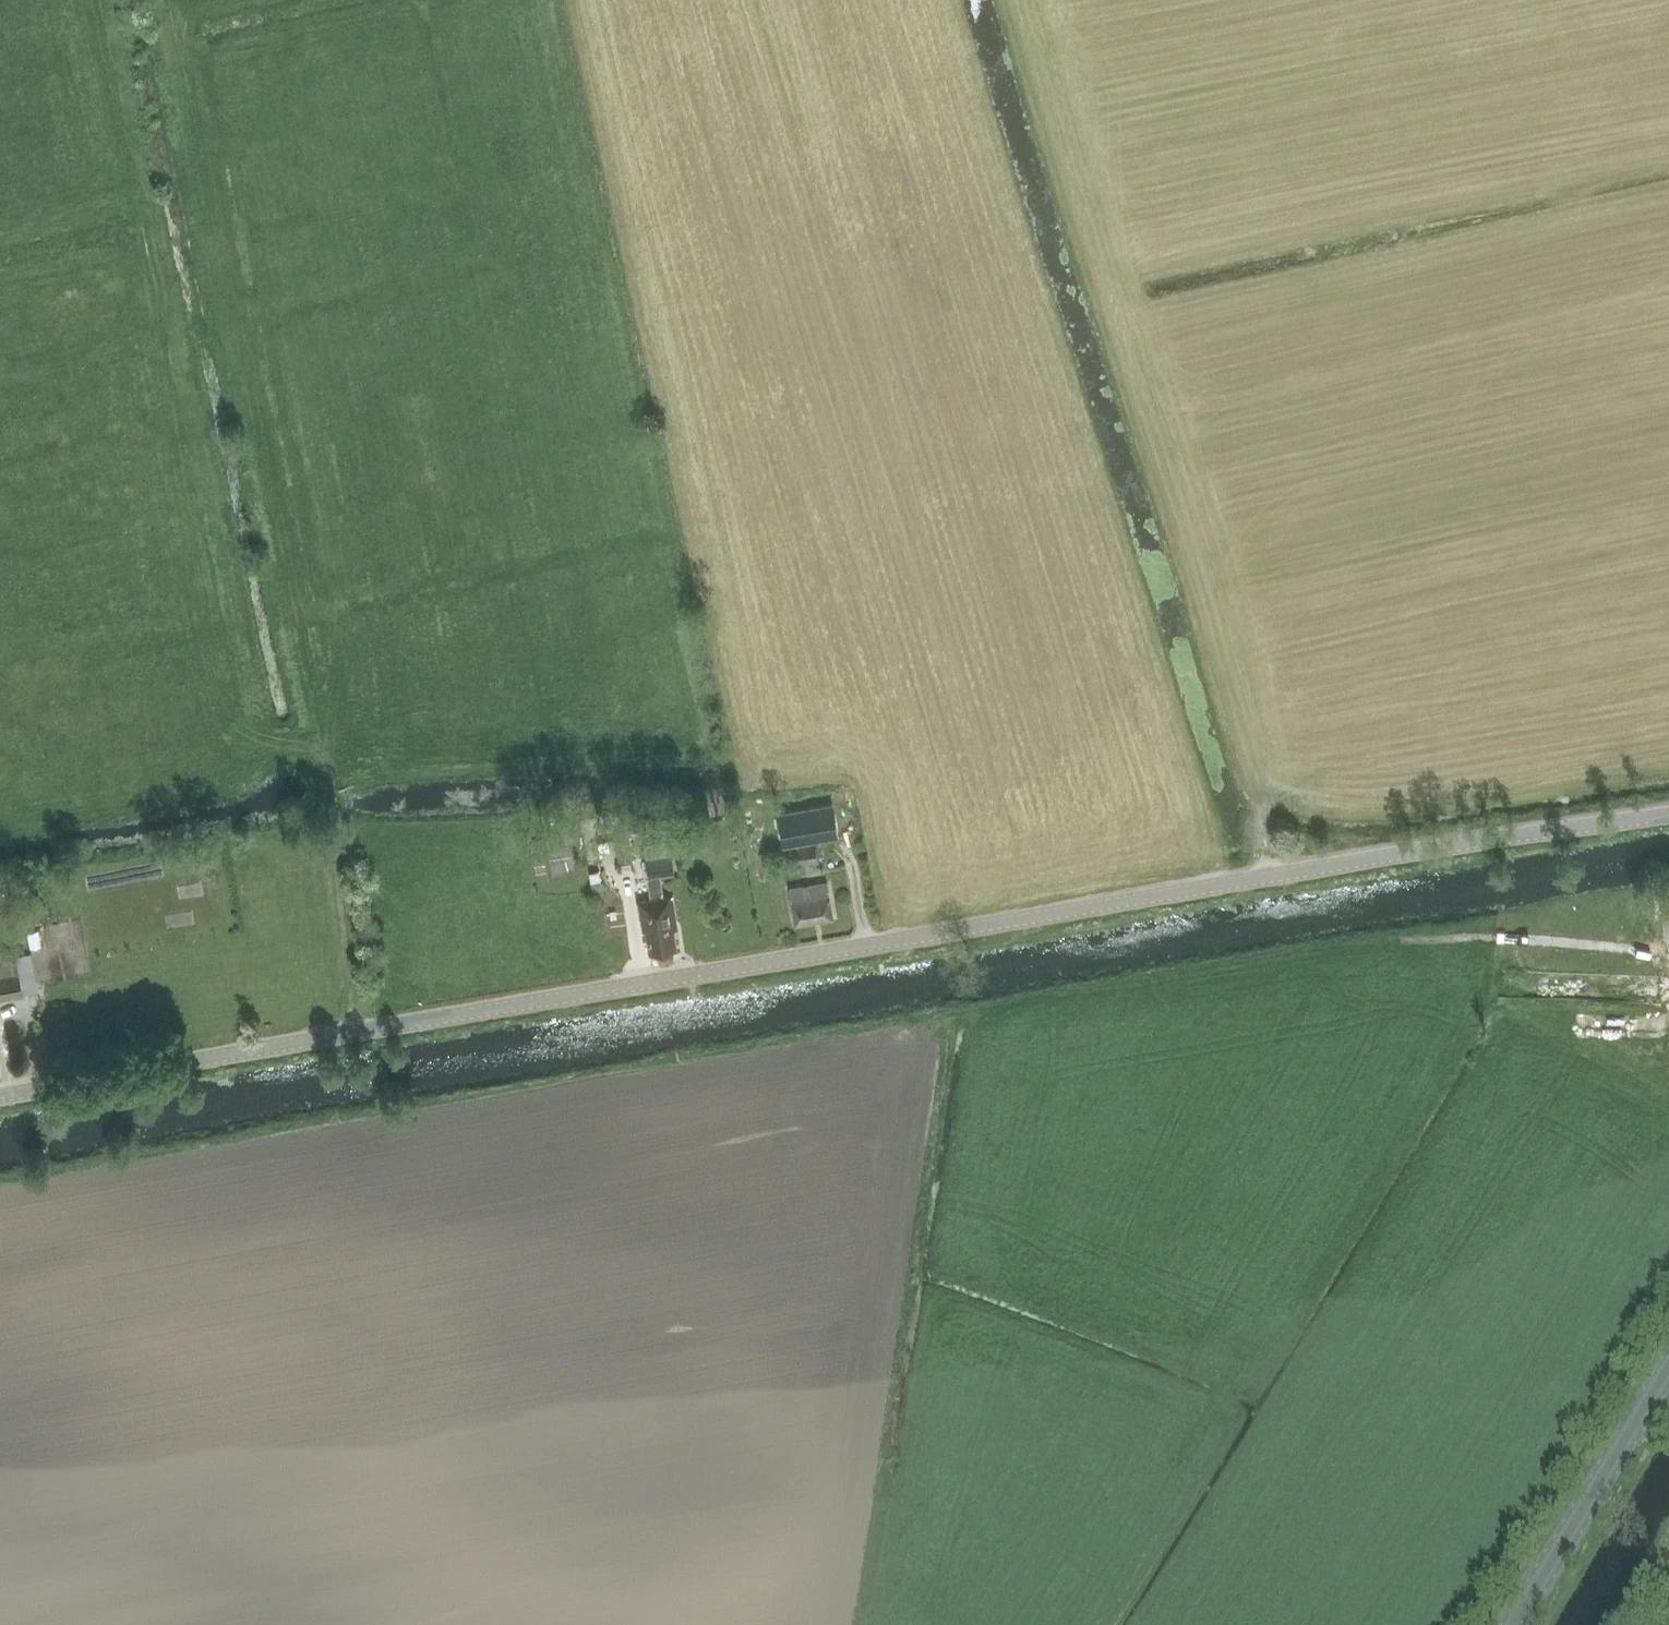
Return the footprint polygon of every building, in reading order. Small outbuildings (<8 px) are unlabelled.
[(832,804),(778,813),(784,846),(838,837),(832,804)] [(815,846),(814,843),(790,847),(791,850),(794,867),(818,862),(815,846)] [(651,898),(639,900),(643,929),(646,929),(649,951),(676,947),(672,923),(676,923),(672,895),(664,896),(661,876),(675,874),(672,855),(645,859),(648,878),(651,898)] [(795,924),(832,918),(827,884),(790,890),(795,924)] [(1661,934),(1668,933),(1668,888),(1659,889),(1661,934)] [(0,977),(0,999),(23,995),(19,973),(0,977)]
